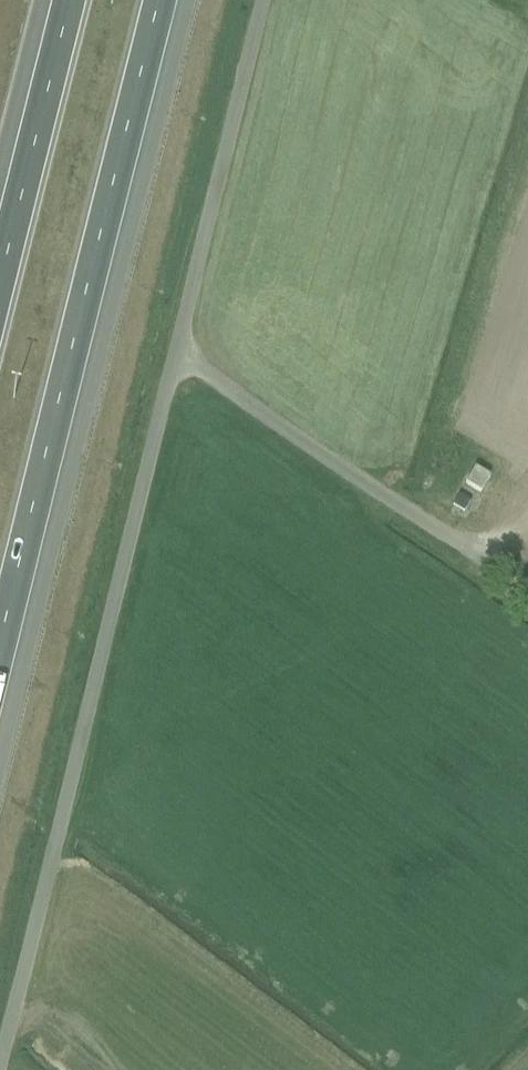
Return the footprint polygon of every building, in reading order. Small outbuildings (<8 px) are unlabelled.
[(451,484),(475,493),(483,468),(459,460),(451,484)] [(490,503),(501,485),(485,475),(474,493),(490,503)] [(458,520),(474,525),(480,508),(464,503),(458,520)]
